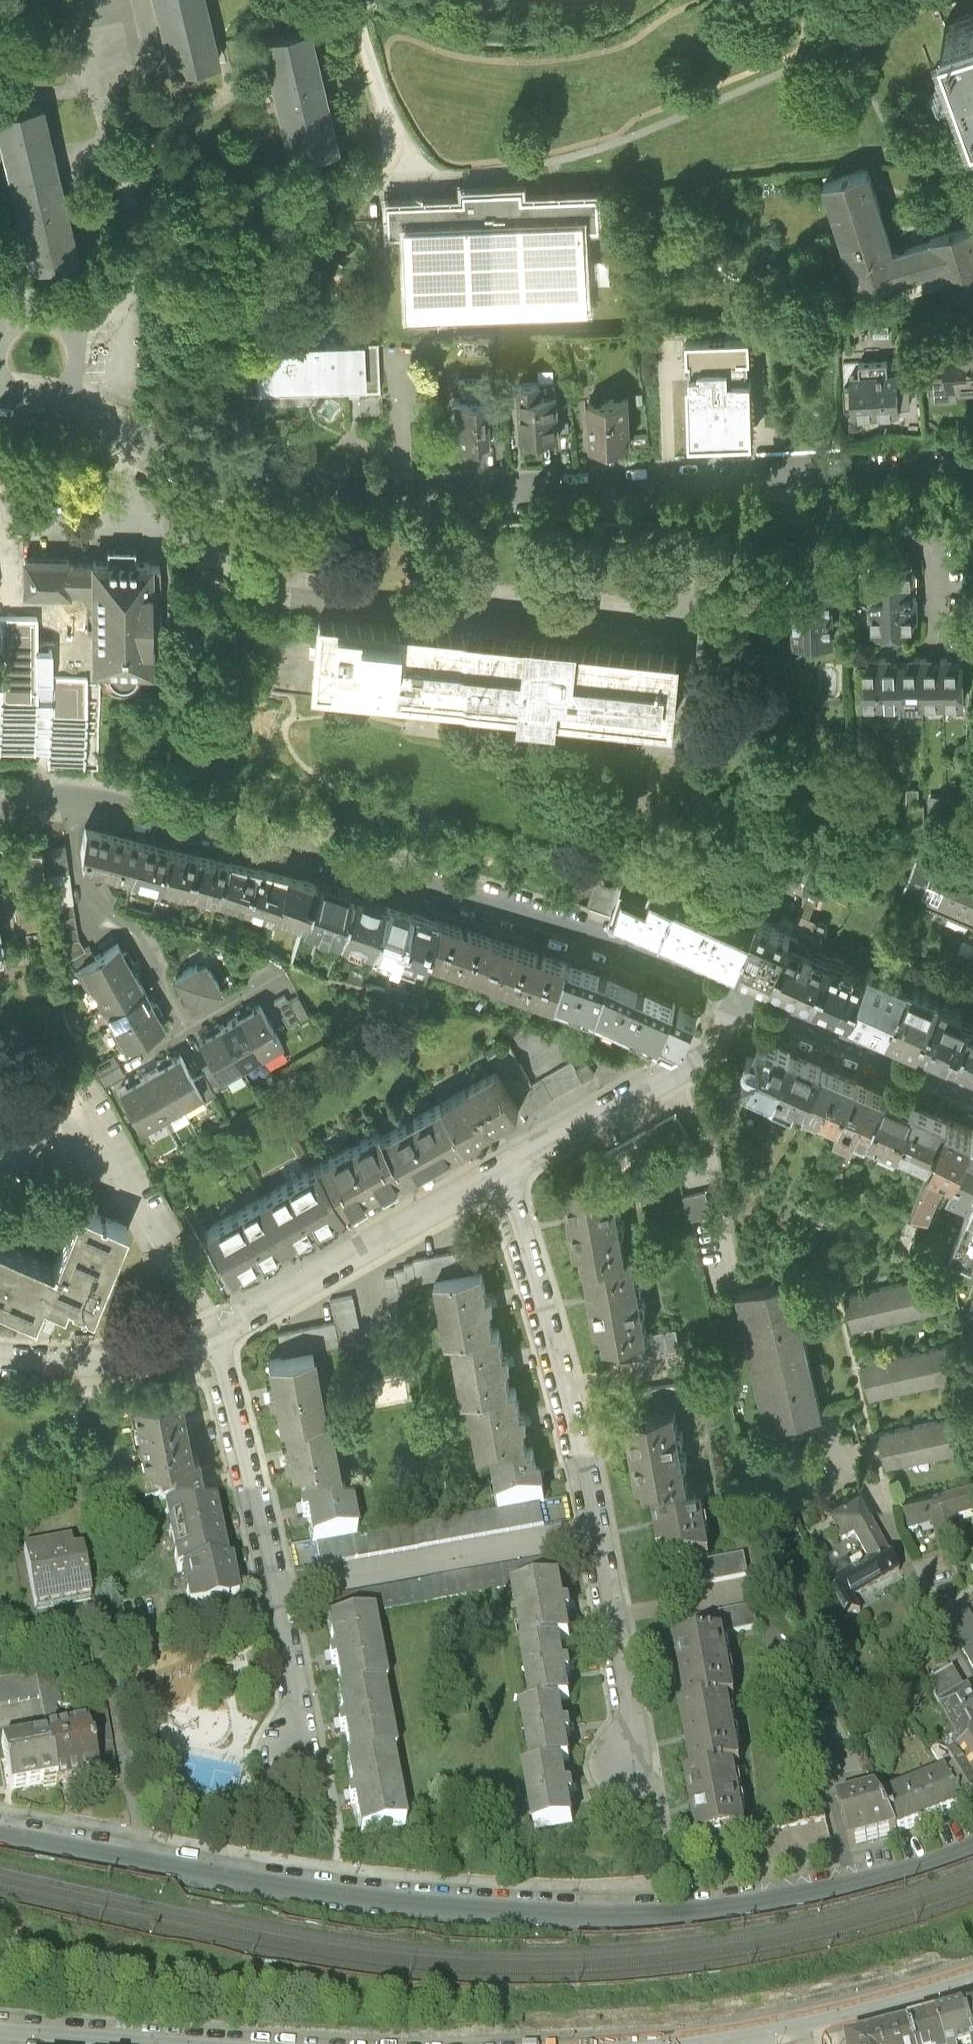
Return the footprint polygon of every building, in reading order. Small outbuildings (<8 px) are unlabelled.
[(168,74),(193,68),(218,62),(213,40),(204,0),(151,0),(168,74)] [(946,27),(960,69),(972,106),(972,17),(946,27)] [(310,29),(259,41),(267,78),(280,131),(288,165),(336,154),(319,73),(318,69),(310,29)] [(0,115),(0,149),(29,275),(80,264),(68,216),(60,180),(59,174),(52,146),(43,105),(0,115)] [(941,268),(932,241),(918,245),(893,253),(882,220),(874,196),(867,171),(845,178),(825,185),(860,295),(880,289),(902,282),(901,280),(941,268)] [(403,250),(406,317),(587,309),(586,287),(584,232),(583,226),(601,225),(600,194),(522,197),(522,189),(463,192),(463,200),(442,201),(388,204),(389,233),(402,232),(403,246),(403,250)] [(941,268),(952,305),(972,298),(972,226),(953,232),(932,239),(932,241),(941,268)] [(690,426),(691,435),(692,435),(756,432),(754,399),(753,373),(751,373),(750,357),(752,357),(751,334),(687,337),(688,357),(691,357),(691,365),(691,368),(692,376),(688,376),(688,377),(689,400),(690,426)] [(377,337),(241,343),(243,392),(353,387),(379,386),(377,337)] [(951,385),(972,383),(972,340),(947,342),(951,385)] [(898,370),(873,371),(875,412),(894,411),(900,411),(898,370)] [(855,413),(875,412),(873,371),(847,372),(848,403),(854,403),(855,409),(855,413)] [(541,378),(520,379),(523,422),(523,431),(556,429),(560,429),(560,426),(559,416),(557,389),(541,391),(541,378)] [(490,391),(454,393),(456,435),(475,434),(492,433),(490,391)] [(628,394),(590,396),(593,439),(597,439),(619,437),(631,437),(628,394)] [(106,539),(106,552),(120,551),(134,551),(134,539),(106,539)] [(914,546),(875,547),(875,556),(871,557),(872,568),(919,567),(919,561),(915,561),(914,546)] [(149,555),(149,551),(134,551),(120,551),(106,552),(92,551),(92,555),(68,554),(68,552),(24,552),(24,582),(68,582),(68,577),(91,577),(92,650),(105,649),(106,658),(110,663),(115,666),(120,668),(129,665),(132,661),(135,655),(135,649),(148,650),(148,647),(159,647),(158,554),(149,555)] [(919,567),(872,568),(872,569),(875,569),(876,577),(872,577),(872,589),(920,587),(919,581),(916,581),(915,567),(919,567)] [(832,578),(811,579),(811,584),(796,584),(797,626),(834,625),(832,578)] [(920,587),(872,589),(873,601),(877,601),(877,610),(917,609),(916,593),(920,593),(920,587)] [(952,598),(952,610),(972,609),(972,597),(952,598)] [(0,605),(0,749),(41,749),(48,749),(48,764),(84,764),(85,660),(50,660),(50,636),(44,636),(36,636),(36,606),(18,606),(18,602),(5,603),(5,605),(0,605)] [(557,627),(317,605),(314,629),(311,670),(315,671),(364,675),(368,676),(372,676),(674,704),(677,678),(681,639),(557,627)] [(944,640),(930,640),(930,636),(924,637),(926,684),(938,684),(937,680),(946,680),(946,684),(944,640)] [(966,639),(951,639),(950,636),(944,636),(944,640),(946,684),(958,683),(958,679),(967,679),(966,639)] [(918,641),(904,641),(905,681),(914,681),(914,685),(926,684),(924,637),(918,637),(918,641)] [(877,642),(862,643),(864,683),(873,683),(873,686),(885,686),(883,638),(877,638),(877,642)] [(904,641),(889,642),(889,638),(883,638),(885,686),(897,686),(897,682),(905,681),(904,641)] [(846,641),(833,641),(833,651),(846,650),(846,641)] [(85,852),(82,862),(131,874),(139,841),(86,828),(80,851),(85,852)] [(131,874),(160,881),(168,847),(139,841),(131,874)] [(71,954),(86,946),(79,934),(66,843),(41,847),(45,872),(46,882),(47,885),(52,920),(57,955),(57,956),(71,954)] [(940,851),(922,843),(920,848),(938,856),(940,851)] [(8,875),(8,879),(45,872),(41,847),(2,844),(8,875)] [(168,847),(160,881),(189,888),(197,854),(168,847)] [(920,848),(902,891),(972,921),(972,870),(938,856),(920,848)] [(803,859),(786,853),(758,916),(790,929),(804,896),(807,889),(819,861),(805,855),(803,859)] [(197,854),(189,888),(217,896),(229,862),(197,854)] [(257,868),(229,862),(217,896),(246,904),(257,868)] [(287,875),(257,868),(246,904),(246,906),(266,912),(263,921),(271,924),(275,913),(287,875)] [(275,913),(303,922),(317,883),(287,875),(275,913)] [(622,884),(602,878),(596,883),(588,907),(612,915),(622,884)] [(326,933),(339,937),(353,894),(317,883),(303,922),(303,924),(315,929),(314,933),(325,936),(326,933)] [(651,884),(647,894),(622,883),(622,884),(612,915),(630,921),(660,934),(676,895),(651,884)] [(818,894),(807,889),(804,896),(815,901),(818,894)] [(754,925),(677,893),(676,895),(660,934),(737,966),(754,925)] [(385,905),(353,894),(339,937),(338,938),(372,948),(385,905)] [(815,901),(804,896),(798,911),(809,916),(815,901)] [(411,913),(385,905),(372,948),(387,954),(385,960),(395,963),(411,913)] [(790,929),(769,979),(813,998),(829,960),(813,953),(821,932),(825,931),(827,924),(826,920),(819,917),(815,919),(809,916),(798,911),(790,929)] [(437,922),(411,913),(395,963),(412,968),(414,962),(423,964),(425,958),(437,922)] [(790,929),(758,916),(754,925),(737,966),(769,979),(790,929)] [(569,964),(437,922),(425,958),(557,1001),(569,964)] [(77,964),(88,984),(129,960),(118,940),(102,950),(95,954),(77,964)] [(86,946),(71,954),(77,964),(95,954),(90,944),(86,946)] [(210,955),(172,977),(188,1004),(226,982),(210,955)] [(88,984),(99,1004),(141,981),(132,965),(129,960),(88,984)] [(855,968),(842,962),(841,965),(829,960),(813,998),(850,1014),(866,975),(854,970),(855,968)] [(609,978),(569,964),(557,1001),(596,1014),(609,978)] [(907,982),(870,966),(866,975),(850,1014),(887,1029),(907,982)] [(674,1005),(609,978),(596,1014),(659,1041),(674,1005)] [(99,1004),(110,1024),(152,1001),(145,988),(141,981),(99,1004)] [(907,982),(887,1029),(920,1043),(937,1001),(939,996),(907,982)] [(285,993),(274,1000),(286,1023),(298,1016),(288,999),(285,993)] [(298,994),(288,999),(298,1016),(299,1020),(309,1014),(298,994)] [(164,1021),(152,1001),(110,1024),(122,1044),(139,1034),(164,1021)] [(265,1001),(243,1013),(266,1055),(289,1042),(277,1022),(265,1001)] [(937,1001),(920,1043),(956,1059),(970,1026),(959,1021),(963,1011),(937,1001)] [(698,1015),(674,1005),(659,1041),(674,1048),(686,1041),(698,1015)] [(244,1067),(266,1055),(243,1013),(232,1019),(221,1026),(244,1067)] [(972,1020),(970,1026),(956,1059),(972,1066),(972,1021),(972,1020)] [(222,1080),(244,1067),(221,1026),(199,1038),(207,1054),(210,1059),(222,1080)] [(583,1080),(576,1068),(572,1060),(533,1083),(510,1043),(490,1054),(498,1069),(520,1107),(524,1114),(583,1080)] [(743,1081),(774,1094),(791,1055),(768,1045),(758,1051),(756,1056),(754,1055),(752,1055),(751,1055),(749,1056),(748,1056),(746,1058),(746,1059),(745,1061),(745,1062),(745,1064),(746,1065),(747,1066),(748,1067),(743,1081)] [(113,1050),(92,1062),(96,1070),(104,1083),(125,1070),(113,1050)] [(176,1051),(157,1062),(182,1106),(201,1095),(190,1076),(187,1071),(176,1051)] [(798,1057),(791,1055),(774,1094),(773,1098),(793,1106),(796,1099),(806,1104),(821,1067),(798,1057)] [(200,1065),(202,1069),(211,1086),(222,1080),(210,1059),(200,1065)] [(576,1068),(583,1080),(595,1074),(588,1061),(576,1068)] [(162,1117),(182,1106),(157,1062),(147,1068),(138,1073),(162,1117)] [(821,1067),(806,1104),(805,1107),(839,1122),(856,1082),(829,1070),(821,1067)] [(202,1069),(190,1076),(201,1095),(213,1089),(211,1086),(202,1069)] [(439,1103),(461,1141),(490,1124),(520,1107),(498,1069),(439,1103)] [(143,1128),(162,1117),(138,1073),(130,1077),(118,1084),(143,1128)] [(866,1086),(856,1082),(839,1122),(835,1131),(864,1143),(868,1133),(885,1094),(866,1086)] [(894,1098),(885,1094),(868,1133),(897,1146),(914,1106),(894,1098)] [(380,1136),(400,1170),(402,1174),(430,1158),(461,1141),(439,1103),(380,1136)] [(924,1110),(914,1106),(897,1146),(896,1149),(930,1163),(948,1120),(924,1110)] [(676,1112),(603,1154),(614,1173),(687,1132),(676,1112)] [(958,1125),(948,1120),(930,1163),(914,1202),(928,1208),(943,1173),(940,1169),(941,1165),(954,1171),(972,1130),(958,1125)] [(317,1163),(340,1204),(369,1188),(400,1170),(380,1136),(376,1129),(317,1163)] [(972,1130),(954,1171),(949,1184),(972,1194),(972,1131),(972,1130)] [(679,1163),(681,1190),(705,1189),(704,1161),(679,1163)] [(342,1207),(340,1204),(317,1163),(261,1194),(286,1238),(313,1222),(342,1207)] [(579,1233),(584,1261),(626,1254),(611,1174),(569,1181),(572,1196),(566,1197),(570,1216),(573,1234),(579,1233)] [(705,1191),(683,1197),(688,1220),(710,1214),(705,1191)] [(258,1253),(286,1238),(261,1194),(205,1226),(230,1270),(258,1253)] [(952,1246),(972,1255),(972,1195),(952,1246)] [(33,1310),(41,1293),(48,1296),(56,1300),(60,1301),(64,1293),(92,1304),(127,1224),(78,1203),(54,1263),(0,1240),(0,1297),(33,1310)] [(414,1258),(385,1277),(388,1301),(420,1282),(435,1278),(476,1270),(473,1247),(414,1258)] [(591,1299),(594,1312),(600,1311),(606,1340),(617,1338),(647,1332),(632,1253),(626,1254),(584,1261),(591,1299)] [(476,1270),(435,1278),(448,1339),(454,1338),(495,1330),(491,1307),(496,1306),(495,1299),(494,1291),(488,1292),(483,1268),(476,1270)] [(941,1274),(919,1280),(928,1312),(950,1306),(941,1274)] [(919,1280),(897,1286),(906,1318),(928,1312),(919,1280)] [(737,1299),(752,1357),(805,1346),(791,1286),(764,1293),(737,1299)] [(897,1286),(875,1292),(884,1324),(906,1318),(897,1286)] [(875,1292),(853,1298),(861,1330),(884,1324),(875,1292)] [(277,1332),(282,1357),(316,1351),(361,1342),(352,1296),(330,1300),(334,1321),(277,1332)] [(617,1338),(620,1360),(679,1350),(675,1327),(647,1332),(617,1338)] [(499,1328),(495,1330),(454,1338),(464,1398),(471,1397),(511,1389),(506,1366),(512,1365),(511,1357),(509,1351),(504,1352),(499,1328)] [(937,1380),(962,1373),(955,1343),(942,1347),(930,1350),(937,1380)] [(822,1418),(805,1346),(752,1357),(768,1431),(822,1418)] [(915,1386),(937,1380),(930,1350),(918,1353),(907,1356),(915,1386)] [(267,1400),(275,1399),(279,1424),(329,1414),(316,1351),(282,1357),(266,1360),(271,1389),(265,1391),(266,1394),(267,1400)] [(892,1391),(915,1386),(907,1356),(896,1358),(884,1361),(892,1391)] [(869,1397),(892,1391),(884,1361),(874,1364),(862,1367),(869,1397)] [(634,1412),(674,1405),(693,1402),(689,1379),(630,1390),(634,1412)] [(515,1387),(511,1389),(471,1397),(483,1453),(489,1452),(526,1445),(521,1422),(527,1421),(526,1415),(525,1410),(520,1411),(515,1387)] [(179,1389),(131,1399),(144,1457),(149,1456),(192,1446),(185,1417),(179,1389)] [(688,1485),(674,1405),(634,1412),(633,1413),(635,1427),(629,1429),(632,1447),(636,1466),(641,1464),(648,1494),(688,1485)] [(944,1419),(952,1450),(972,1445),(972,1418),(972,1413),(955,1417),(944,1419)] [(288,1464),(292,1487),(341,1478),(329,1414),(279,1424),(284,1453),(279,1454),(280,1460),(281,1465),(288,1464)] [(933,1423),(921,1425),(929,1456),(952,1450),(944,1419),(933,1423)] [(911,1428),(901,1431),(908,1461),(929,1456),(921,1425),(911,1428)] [(890,1433),(879,1436),(886,1466),(908,1461),(901,1431),(890,1433)] [(532,1444),(526,1445),(489,1452),(500,1512),(536,1505),(543,1502),(539,1479),(545,1478),(544,1473),(542,1467),(537,1468),(532,1444)] [(197,1445),(192,1446),(149,1456),(163,1515),(211,1504),(204,1475),(197,1445)] [(341,1478),(292,1487),(297,1517),(291,1518),(292,1522),(294,1530),(301,1528),(305,1552),(315,1549),(355,1541),(341,1478)] [(694,1484),(688,1485),(648,1494),(653,1526),(657,1544),(663,1543),(668,1570),(685,1568),(709,1564),(694,1484)] [(939,1497),(951,1546),(962,1543),(954,1515),(972,1510),(972,1488),(955,1493),(939,1497)] [(860,1497),(832,1512),(842,1535),(855,1529),(864,1547),(881,1537),(860,1497)] [(921,1502),(903,1506),(908,1526),(934,1520),(941,1549),(951,1546),(939,1497),(921,1502)] [(218,1535),(211,1504),(163,1515),(177,1578),(181,1576),(226,1568),(218,1535)] [(355,1541),(315,1549),(320,1571),(540,1527),(536,1505),(500,1512),(355,1541)] [(881,1537),(864,1547),(869,1557),(852,1566),(847,1556),(834,1563),(839,1573),(826,1580),(846,1616),(860,1608),(851,1593),(899,1567),(888,1547),(887,1547),(881,1537)] [(66,1553),(19,1564),(33,1621),(89,1608),(84,1586),(77,1558),(68,1560),(66,1553)] [(709,1564),(685,1568),(689,1590),(748,1579),(744,1558),(709,1564)] [(553,1562),(324,1603),(327,1625),(369,1617),(512,1592),(557,1584),(553,1562)] [(226,1568),(181,1576),(190,1627),(245,1617),(239,1590),(235,1566),(226,1568)] [(512,1592),(524,1653),(562,1649),(571,1647),(567,1625),(574,1624),(572,1615),(571,1606),(562,1607),(557,1584),(512,1592)] [(963,1599),(943,1610),(942,1611),(943,1611),(972,1666),(972,1617),(963,1599)] [(695,1621),(700,1643),(723,1640),(759,1631),(754,1610),(695,1621)] [(325,1669),(330,1699),(381,1691),(369,1617),(327,1625),(317,1625),(321,1654),(315,1655),(317,1662),(318,1670),(325,1669)] [(729,1708),(735,1706),(723,1640),(700,1643),(682,1647),(690,1688),(694,1713),(729,1708)] [(530,1718),(562,1713),(573,1710),(568,1688),(576,1686),(575,1679),(573,1670),(566,1671),(562,1649),(524,1653),(517,1655),(530,1718)] [(926,1681),(941,1707),(967,1693),(963,1684),(953,1666),(926,1681)] [(877,1673),(862,1682),(868,1691),(882,1682),(877,1673)] [(0,1686),(0,1710),(38,1702),(33,1679),(0,1686)] [(338,1744),(343,1775),(395,1766),(381,1691),(330,1699),(334,1728),(328,1729),(329,1736),(330,1745),(338,1744)] [(967,1693),(941,1707),(957,1737),(964,1749),(972,1744),(972,1703),(967,1693)] [(694,1713),(688,1715),(692,1741),(686,1742),(687,1752),(693,1782),(735,1774),(741,1773),(729,1708),(694,1713)] [(522,1720),(535,1781),(563,1777),(572,1775),(567,1750),(574,1748),(572,1739),(570,1730),(565,1731),(562,1713),(530,1718),(522,1720)] [(97,1731),(88,1733),(94,1763),(103,1761),(97,1731)] [(88,1733),(42,1742),(51,1788),(69,1784),(97,1778),(94,1763),(88,1733)] [(957,1737),(932,1752),(942,1769),(950,1764),(947,1759),(957,1754),(964,1749),(957,1737)] [(13,1796),(51,1788),(42,1742),(3,1751),(7,1770),(13,1796)] [(972,1783),(972,1744),(964,1749),(957,1754),(972,1783)] [(965,1807),(972,1802),(972,1783),(957,1754),(947,1759),(950,1764),(956,1772),(948,1778),(965,1807)] [(103,1761),(94,1763),(97,1778),(107,1776),(103,1761)] [(352,1821),(355,1842),(406,1832),(406,1828),(395,1766),(343,1775),(348,1804),(342,1805),(343,1812),(344,1820),(351,1819),(352,1821)] [(702,1834),(706,1848),(746,1841),(740,1804),(735,1774),(693,1782),(698,1808),(692,1809),(694,1822),(697,1835),(702,1834)] [(882,1800),(898,1833),(933,1820),(965,1807),(948,1778),(945,1775),(882,1800)] [(567,1797),(563,1777),(535,1781),(525,1783),(537,1841),(572,1834),(567,1811),(574,1810),(573,1802),(572,1796),(567,1797)] [(843,1824),(849,1845),(898,1833),(882,1800),(877,1790),(837,1799),(843,1824)] [(818,1799),(758,1812),(763,1835),(824,1822),(818,1799)] [(964,2012),(972,2043),(972,2010),(964,2012)] [(964,2012),(936,2021),(943,2043),(972,2043),(964,2012)] [(909,2029),(914,2043),(943,2043),(936,2021),(909,2029)] [(909,2029),(852,2043),(914,2043),(909,2029)]
